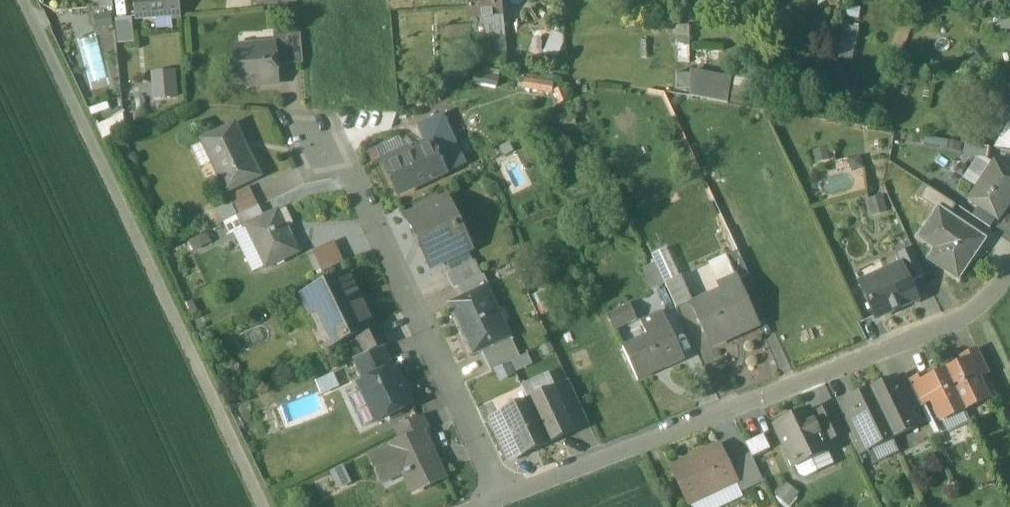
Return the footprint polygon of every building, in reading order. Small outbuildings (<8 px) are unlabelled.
[(137,19),(182,15),(180,0),(136,0),(137,19)] [(472,21),(488,20),(499,19),(499,22),(504,22),(502,0),(470,0),(472,21)] [(999,10),(999,26),(1009,26),(1009,10),(999,10)] [(133,18),(117,20),(119,43),(135,42),(133,18)] [(488,20),(472,21),(473,37),(489,35),(488,20)] [(856,57),(859,22),(844,21),(841,55),(856,57)] [(689,26),(678,27),(679,47),(690,46),(689,26)] [(470,28),(457,30),(459,50),(459,53),(472,52),(470,28)] [(457,30),(445,31),(447,50),(459,50),(457,30)] [(302,35),(275,37),(275,47),(277,67),(304,64),(302,35)] [(489,35),(473,37),(475,57),(492,55),(491,35),(489,35)] [(526,36),(517,37),(518,49),(527,48),(526,36)] [(275,47),(235,50),(238,88),(279,84),(277,67),(275,47)] [(527,48),(518,49),(519,58),(528,57),(527,48)] [(178,69),(153,70),(154,98),(179,97),(178,69)] [(692,88),(691,98),(730,101),(732,74),(679,70),(678,87),(692,88)] [(104,136),(127,123),(122,113),(98,125),(104,136)] [(235,126),(203,141),(227,192),(259,177),(235,126)] [(990,148),(966,144),(964,158),(979,160),(988,162),(990,148)] [(410,150),(383,162),(398,195),(446,173),(434,145),(413,155),(410,150)] [(988,162),(979,160),(966,180),(978,188),(993,165),(988,162)] [(995,163),(978,188),(970,201),(999,220),(1009,204),(1009,173),(995,163)] [(957,207),(927,187),(919,200),(938,213),(939,211),(950,217),(957,207)] [(249,188),(231,196),(241,215),(259,206),(249,188)] [(446,200),(409,217),(417,234),(421,232),(426,244),(423,246),(432,267),(469,250),(446,200)] [(241,215),(237,217),(243,230),(249,227),(265,219),(259,207),(241,215)] [(287,209),(278,213),(285,228),(289,227),(294,224),(287,209)] [(950,217),(939,211),(938,213),(925,232),(941,243),(931,258),(933,265),(958,281),(985,241),(950,217)] [(265,219),(249,227),(268,267),(297,253),(290,238),(294,236),(289,227),(285,228),(278,213),(265,219)] [(337,241),(314,250),(323,271),(346,261),(337,241)] [(914,249),(896,257),(900,265),(902,264),(910,283),(926,276),(914,249)] [(750,277),(739,252),(727,258),(737,279),(738,282),(739,282),(750,277)] [(475,261),(448,274),(455,289),(458,288),(481,277),(482,277),(475,261)] [(900,265),(885,272),(886,273),(861,285),(877,320),(919,301),(910,283),(902,264),(900,265)] [(349,273),(303,296),(312,315),(317,312),(334,346),(352,337),(351,336),(357,333),(374,325),(349,273)] [(481,277),(458,288),(464,298),(487,288),(481,277)] [(692,302),(682,279),(666,286),(677,309),(692,302)] [(737,279),(719,287),(723,295),(694,308),(712,347),(759,326),(739,282),(738,282),(737,279)] [(498,310),(487,287),(487,288),(464,298),(450,305),(474,355),(483,350),(511,337),(504,323),(498,327),(491,313),(498,310)] [(630,306),(609,315),(615,330),(637,320),(630,306)] [(664,312),(642,322),(648,336),(670,326),(664,312)] [(374,325),(357,333),(367,355),(384,348),(390,346),(378,323),(374,325)] [(648,336),(624,348),(639,381),(686,359),(670,326),(648,336)] [(511,337),(483,350),(492,371),(521,358),(511,337)] [(367,355),(356,359),(366,381),(393,369),(384,348),(367,355)] [(990,373),(979,350),(968,355),(979,378),(990,373)] [(964,363),(947,371),(965,410),(989,399),(988,397),(990,396),(985,385),(983,386),(979,378),(968,355),(962,358),(964,363)] [(412,406),(395,368),(393,369),(366,381),(360,384),(364,392),(350,398),(364,428),(412,406)] [(947,371),(929,380),(927,375),(921,377),(932,401),(936,409),(934,410),(939,420),(941,419),(942,421),(965,410),(947,371)] [(910,383),(906,374),(895,380),(911,412),(921,407),(921,406),(910,383)] [(932,401),(921,377),(910,383),(921,406),(932,401)] [(911,412),(895,380),(872,391),(894,438),(918,426),(911,412)] [(557,389),(529,402),(549,444),(576,431),(560,397),(557,389)] [(589,423),(574,390),(560,397),(576,429),(589,423)] [(872,391),(848,401),(871,449),(894,438),(872,391)] [(871,449),(848,401),(837,407),(849,432),(860,454),(871,449)] [(529,402),(501,415),(505,423),(520,455),(521,457),(549,444),(529,402)] [(837,406),(812,418),(824,444),(849,432),(837,407),(837,406)] [(809,412),(777,427),(795,466),(812,459),(828,451),(824,444),(812,418),(809,412)] [(422,417),(397,429),(403,441),(422,433),(423,435),(429,432),(422,417)] [(520,455),(505,423),(492,429),(507,461),(520,455)] [(403,441),(391,447),(393,449),(372,459),(380,477),(401,467),(413,494),(446,478),(432,449),(430,450),(423,435),(422,433),(403,441)] [(754,456),(771,448),(765,434),(748,442),(754,456)] [(721,447),(672,469),(689,505),(737,482),(729,464),(721,447)] [(751,454),(729,464),(737,482),(742,492),(764,481),(751,454)] [(812,459),(795,466),(800,477),(806,479),(818,473),(812,459)] [(794,506),(800,490),(783,484),(777,499),(794,506)]
